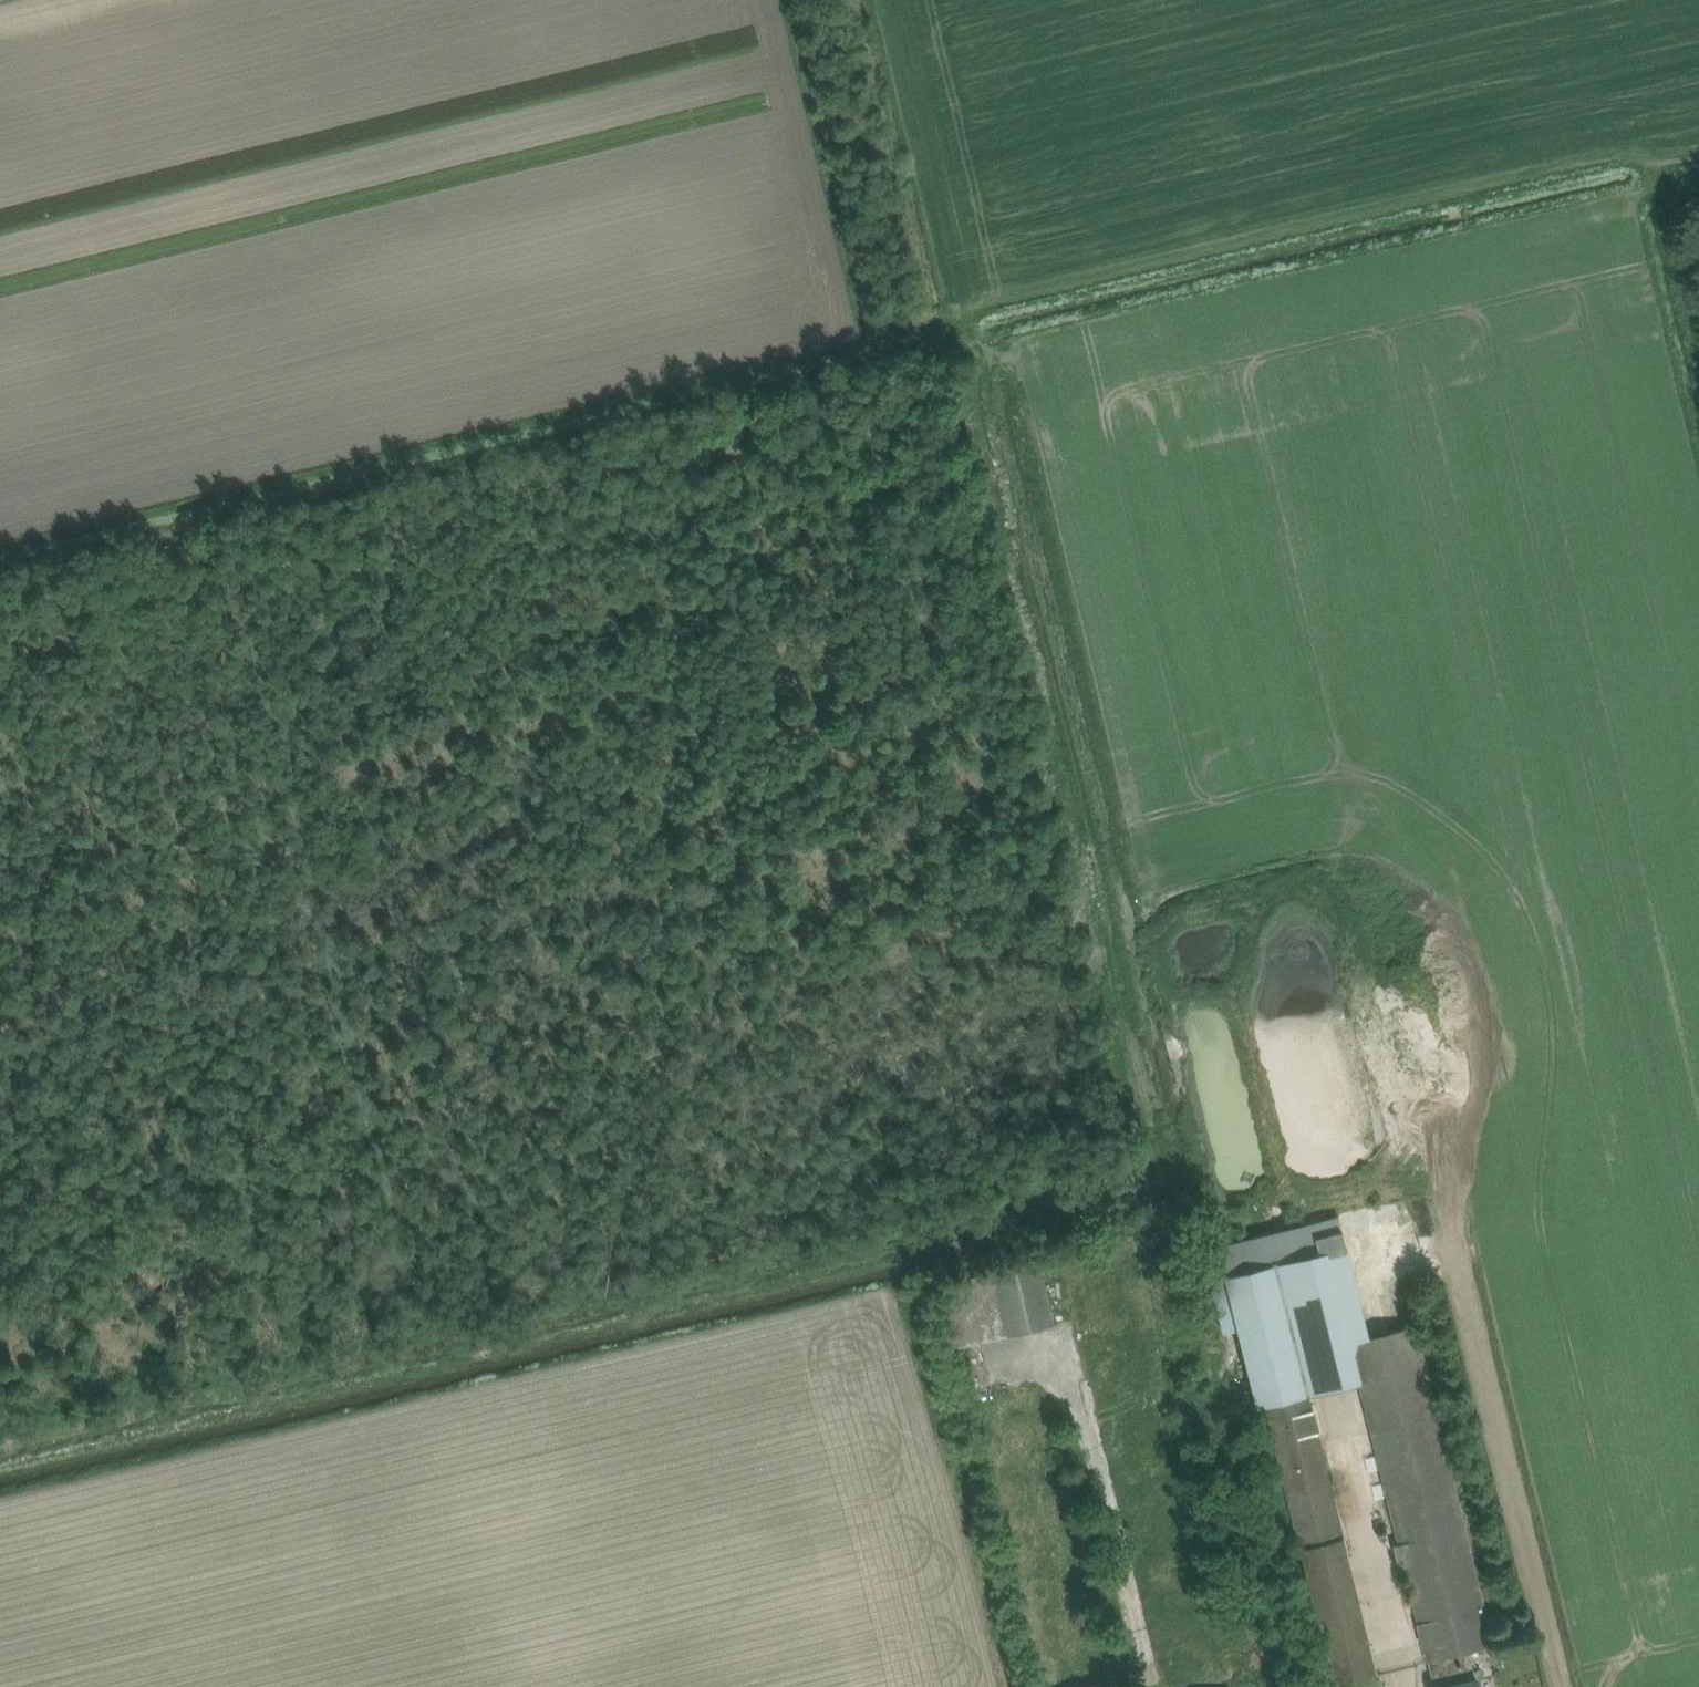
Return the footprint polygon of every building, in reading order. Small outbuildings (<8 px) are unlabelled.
[(1265,1404),(1287,1494),(1331,1483),(1309,1392),(1298,1349),(1282,1284),(1342,1269),(1353,1267),(1340,1214),(1326,1218),(1302,1224),(1219,1244),(1205,1247),(1203,1248),(1223,1333),(1225,1333),(1237,1330),(1258,1406),(1265,1404)] [(993,1271),(1008,1336),(1055,1325),(1039,1260),(993,1271)] [(1350,1338),(1431,1673),(1473,1662),(1470,1650),(1493,1645),(1415,1322),(1350,1338)] [(1333,1683),(1377,1673),(1344,1537),(1300,1547),(1333,1683)] [(1478,1678),(1485,1676),(1483,1669),(1475,1671),(1473,1662),(1431,1673),(1435,1686),(1480,1686),(1478,1678)] [(1109,1679),(1101,1680),(1101,1682),(1082,1686),(1111,1686),(1109,1679)]
